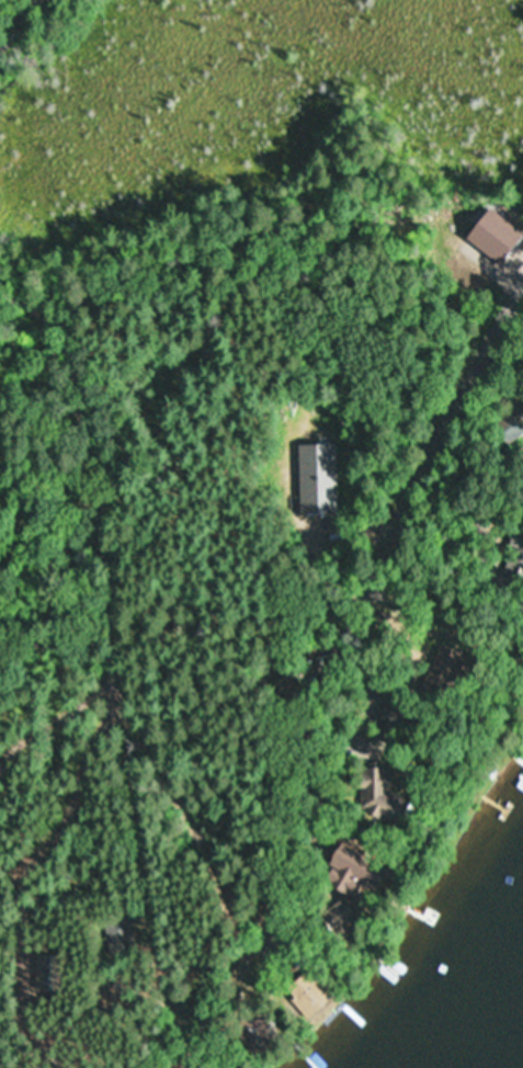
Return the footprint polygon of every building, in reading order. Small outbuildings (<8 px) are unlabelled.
[(522,433),(522,430),(510,413),(494,425),(509,444),(522,433)] [(338,514),(338,445),(297,445),(297,514),(338,514)] [(384,770),(353,770),(353,820),(384,820),(384,770)] [(352,861),(334,858),(327,891),(346,894),(352,861)] [(312,916),(329,945),(344,935),(338,925),(347,920),(337,902),(312,916)] [(321,1004),(300,976),(279,992),(300,1019),(321,1004)] [(234,1022),(234,1052),(255,1052),(255,1022),(234,1022)]
